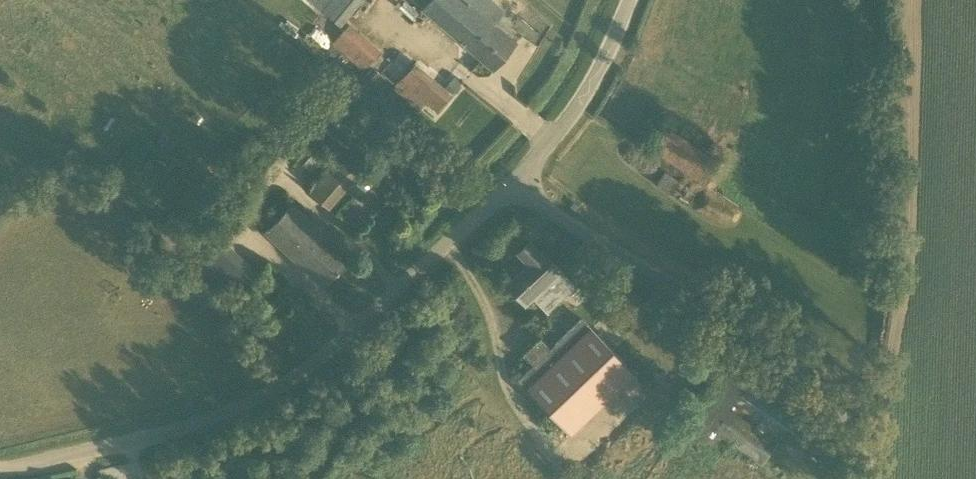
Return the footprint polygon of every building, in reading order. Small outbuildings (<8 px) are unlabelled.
[(363,0),(309,0),(340,27),(363,0)] [(422,8),(421,9),(494,69),(517,42),(495,23),(506,11),(493,0),(412,0),(422,8)] [(363,71),(381,51),(351,24),(333,44),(363,71)] [(454,77),(444,89),(415,64),(394,87),(420,109),(426,102),(438,111),(461,83),(454,77)] [(364,75),(359,81),(369,91),(375,85),(383,76),(372,67),(364,75)] [(705,185),(720,162),(667,127),(652,150),(705,185)] [(151,141),(164,150),(169,143),(156,134),(151,141)] [(330,210),(362,172),(341,155),(309,192),(330,210)] [(669,194),(678,181),(665,172),(656,185),(669,194)] [(324,286),(352,257),(293,204),(267,232),(324,286)] [(541,252),(530,241),(517,253),(528,265),(506,284),(528,305),(535,298),(547,312),(576,286),(543,250),(541,252)] [(241,299),(262,277),(226,243),(204,265),(241,299)] [(649,358),(607,313),(591,327),(582,318),(551,349),(543,340),(526,356),(535,365),(519,381),(572,435),(649,358)]
